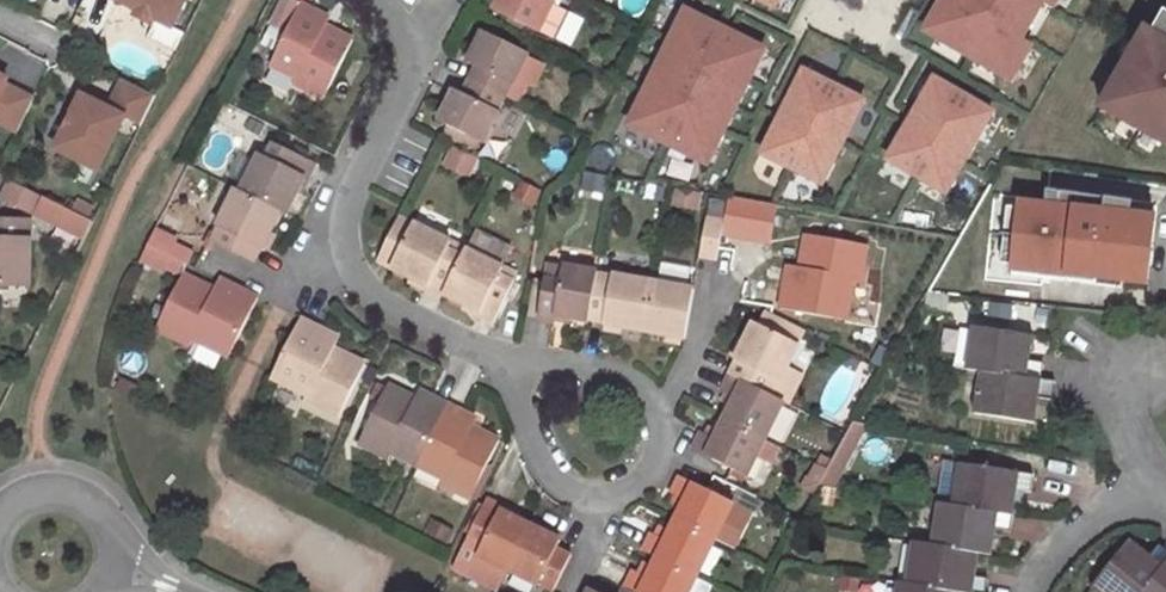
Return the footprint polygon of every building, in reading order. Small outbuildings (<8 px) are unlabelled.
[(137,9),(153,17),(172,26),(185,0),(119,0),(137,9)] [(286,32),(300,5),(289,0),(283,0),(271,24),(286,32)] [(493,9),(536,30),(551,0),(497,0),(493,9)] [(783,10),(788,0),(763,0),(783,10)] [(926,28),(1018,81),(1066,0),(942,0),(926,28)] [(329,37),(321,33),(325,24),(328,19),(300,5),(286,32),(286,34),(278,49),(269,66),(295,79),(293,85),(323,100),(353,38),(333,28),(329,37)] [(776,48),(691,5),(630,126),(715,169),(776,48)] [(137,9),(134,14),(150,22),(153,17),(137,9)] [(1165,142),(1165,9),(1153,30),(1146,26),(1102,105),(1165,142)] [(329,37),(333,28),(325,24),(321,33),(329,37)] [(273,28),(266,43),(278,49),(286,34),(273,28)] [(526,53),(489,34),(481,30),(467,60),(475,64),(469,78),(504,96),(505,96),(526,53)] [(873,99),(809,66),(763,152),(827,186),(873,99)] [(12,83),(16,76),(0,68),(0,107),(12,83)] [(1002,110),(940,75),(892,159),(954,195),(1002,110)] [(453,88),(439,118),(446,123),(482,140),(505,96),(504,96),(469,78),(462,92),(453,88)] [(157,96),(125,81),(115,103),(135,112),(131,120),(143,125),(157,96)] [(12,83),(0,107),(0,125),(18,134),(38,96),(12,83)] [(115,103),(85,90),(56,152),(106,175),(131,120),(135,112),(115,103)] [(258,157),(240,193),(278,211),(283,214),(294,193),(301,179),(306,182),(314,164),(272,142),(262,160),(258,157)] [(444,165),(470,175),(477,157),(451,147),(444,165)] [(301,179),(294,193),(298,195),(306,182),(301,179)] [(30,215),(41,196),(9,180),(0,199),(30,215)] [(536,193),(521,186),(516,196),(530,204),(536,193)] [(252,263),(278,211),(240,193),(235,190),(209,242),(252,263)] [(1155,211),(1015,197),(1008,272),(1147,285),(1155,211)] [(57,223),(65,208),(46,198),(38,213),(57,223)] [(710,198),(707,216),(723,219),(723,218),(726,202),(710,198)] [(85,238),(93,222),(65,208),(57,223),(57,224),(85,238)] [(399,216),(376,261),(390,268),(412,223),(399,216)] [(707,216),(700,256),(701,256),(716,259),(723,219),(707,216)] [(30,221),(0,220),(0,286),(29,286),(30,221)] [(409,278),(426,287),(424,293),(439,300),(442,294),(465,248),(412,223),(390,268),(409,278)] [(148,244),(167,254),(173,243),(175,239),(155,230),(148,244)] [(800,268),(798,277),(786,275),(780,308),(846,319),(853,282),(860,283),(868,245),(807,234),(800,268)] [(193,253),(173,243),(167,254),(188,264),(193,253)] [(161,267),(167,254),(148,244),(141,258),(161,267)] [(464,305),(479,312),(476,318),(491,325),(513,280),(498,272),(501,266),(465,248),(442,294),(464,305)] [(545,263),(543,277),(559,280),(561,265),(545,263)] [(543,277),(535,317),(551,321),(552,313),(569,316),(588,320),(596,275),(596,272),(561,265),(559,280),(543,277)] [(516,274),(501,266),(498,272),(513,280),(516,274)] [(786,275),(798,277),(800,268),(788,266),(786,275)] [(596,275),(588,320),(604,323),(643,330),(652,283),(652,282),(596,272),(596,275)] [(213,291),(180,275),(155,330),(190,347),(193,340),(227,357),(257,298),(227,285),(222,295),(213,291)] [(406,284),(424,293),(426,287),(409,278),(406,284)] [(218,281),(213,291),(222,295),(227,285),(226,284),(218,281)] [(652,283),(643,330),(685,338),(694,289),(652,282),(652,283)] [(927,306),(946,308),(948,296),(929,294),(927,306)] [(479,312),(464,305),(462,310),(476,318),(479,312)] [(759,326),(797,345),(804,331),(766,312),(759,326)] [(551,321),(567,325),(569,316),(552,313),(551,321)] [(302,404),(336,421),(364,366),(332,351),(323,346),(329,333),(300,318),(270,380),(305,397),(302,404)] [(727,373),(772,395),(797,345),(759,326),(753,322),(727,373)] [(984,371),(1041,379),(1043,362),(1024,359),(1016,358),(1017,351),(1025,352),(1029,333),(976,326),(970,369),(984,371)] [(329,333),(323,346),(332,351),(339,338),(329,333)] [(1041,379),(984,371),(977,414),(1028,421),(1031,403),(1024,402),(1025,394),(1033,395),(1052,398),(1054,381),(1041,379)] [(724,418),(763,438),(782,400),(772,395),(727,373),(718,391),(734,399),(729,408),(724,418)] [(357,443),(389,459),(392,454),(416,465),(446,404),(417,390),(412,398),(409,405),(402,401),(406,394),(387,385),(384,390),(377,402),(357,443)] [(377,402),(384,390),(376,386),(370,399),(377,402)] [(714,400),(729,408),(734,399),(718,391),(714,400)] [(409,405),(412,398),(406,394),(402,401),(409,405)] [(1031,403),(1033,395),(1025,394),(1024,402),(1031,403)] [(439,483),(470,498),(498,441),(478,431),(474,437),(468,433),(471,427),(475,418),(446,404),(416,465),(442,478),(439,483)] [(689,449),(745,475),(763,438),(724,418),(713,438),(698,432),(689,449)] [(830,471),(816,465),(810,479),(838,490),(864,426),(851,421),(830,471)] [(474,437),(478,431),(471,427),(468,433),(474,437)] [(1033,474),(963,463),(956,506),(1007,514),(1009,496),(1003,496),(1004,488),(1010,489),(1022,491),(1029,492),(1033,474)] [(684,500),(674,519),(713,539),(732,503),(676,475),(667,493),(684,500)] [(1009,496),(1007,514),(1012,515),(1019,516),(1022,491),(1010,489),(1009,496)] [(506,569),(528,525),(515,518),(500,511),(503,504),(488,496),(468,536),(481,542),(475,554),(506,569)] [(500,511),(515,518),(517,512),(503,504),(500,511)] [(940,504),(934,545),(975,551),(986,553),(989,536),(981,535),(983,526),(990,528),(1009,531),(1012,515),(1007,514),(956,506),(940,504)] [(424,533),(445,544),(453,530),(431,519),(424,533)] [(656,557),(695,577),(713,539),(674,519),(668,531),(664,539),(648,532),(639,548),(656,557)] [(648,532),(664,539),(668,531),(652,523),(648,532)] [(528,525),(506,569),(554,591),(572,555),(557,548),(560,540),(528,525)] [(983,526),(981,535),(989,536),(990,528),(983,526)] [(910,583),(917,542),(907,540),(900,582),(910,583)] [(953,590),(969,591),(985,591),(988,577),(970,574),(962,573),(963,566),(972,567),(975,551),(934,545),(917,542),(910,583),(953,590)] [(1087,591),(1142,591),(1165,561),(1165,549),(1159,544),(1147,559),(1125,542),(1087,591)] [(466,573),(496,588),(506,569),(475,554),(466,573)] [(633,591),(687,591),(695,577),(656,557),(646,577),(629,568),(620,586),(633,591)] [(1142,591),(1165,591),(1165,561),(1142,591)] [(886,591),(899,591),(900,582),(888,580),(886,591)] [(953,590),(910,583),(900,582),(899,591),(952,591),(953,590)]
